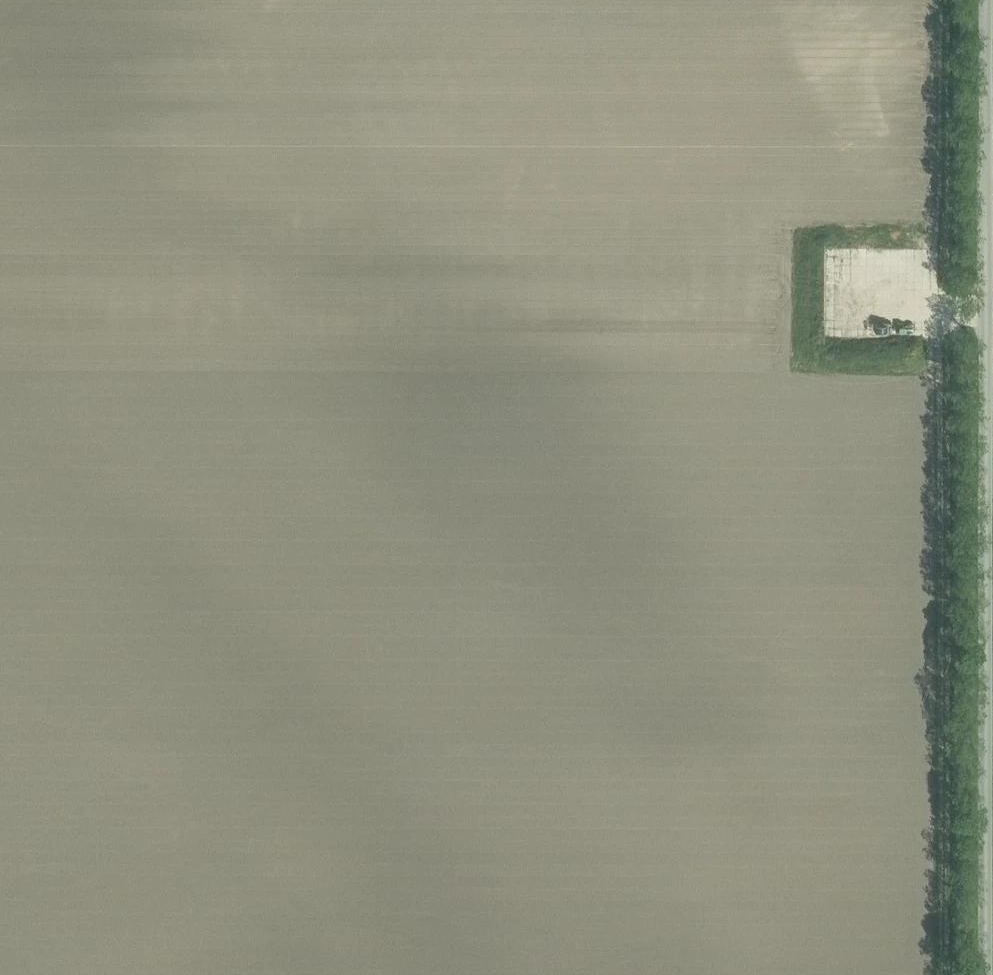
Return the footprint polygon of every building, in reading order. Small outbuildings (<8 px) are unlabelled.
[(844,292),(866,289),(865,278),(843,281),(844,292)]
